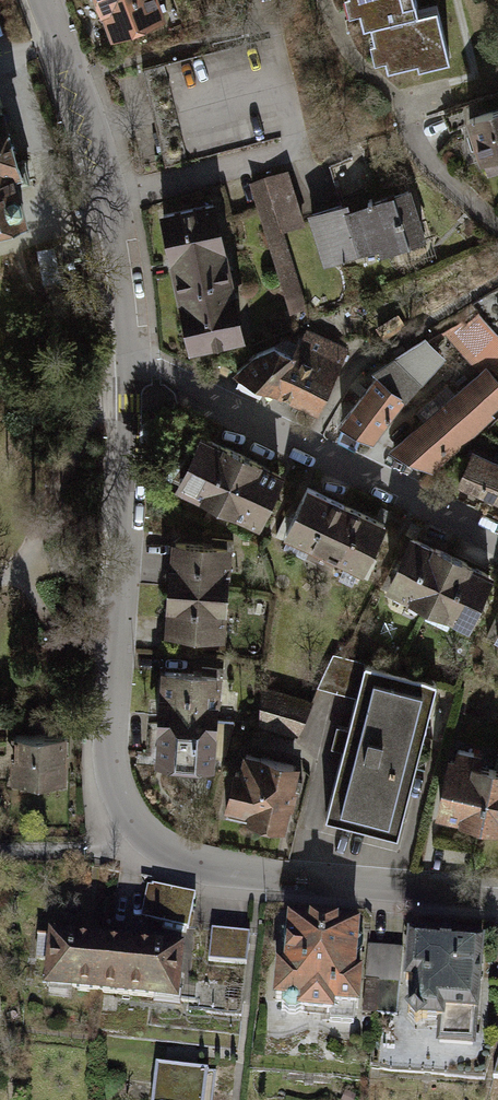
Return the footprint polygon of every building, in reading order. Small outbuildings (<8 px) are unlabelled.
[(114,55),(176,35),(165,0),(97,0),(114,55)] [(465,59),(450,10),(442,13),(438,0),(364,0),(371,22),(382,19),(390,45),(382,47),(388,65),(401,61),(406,77),(465,59)] [(36,214),(0,73),(0,223),(36,214)] [(489,176),(497,173),(497,102),(467,113),(489,176)] [(338,201),(310,211),(330,270),(381,253),(384,263),(437,245),(414,177),(382,187),(368,147),(324,161),(338,201)] [(282,296),(304,289),(287,228),(308,222),(292,164),(249,176),(282,296)] [(160,193),(196,353),(253,339),(217,180),(160,193)] [(396,450),(432,467),(497,407),(497,337),(481,317),(461,330),(487,369),(396,450)] [(295,334),(237,377),(277,400),(283,389),(323,408),(351,351),(295,334)] [(346,424),(382,442),(414,394),(452,355),(432,336),(380,368),(384,374),(346,424)] [(255,451),(212,428),(180,488),(224,511),(255,451)] [(477,450),(463,485),(497,499),(497,458),(477,450)] [(255,451),(224,511),(266,534),(295,474),(255,451)] [(400,521),(314,479),(287,533),(372,576),(400,521)] [(423,535),(396,589),(482,632),(497,599),(497,572),(423,535)] [(172,585),(224,589),(227,551),(232,551),(233,540),(211,538),(211,546),(175,543),(172,585)] [(221,629),(224,589),(172,585),(168,628),(205,630),(204,638),(225,640),(226,629),(221,629)] [(371,664),(333,823),(408,841),(446,682),(371,664)] [(201,674),(165,671),(162,714),(214,718),(217,679),(222,679),(223,668),(201,666),(201,674)] [(295,732),(310,701),(262,688),(259,722),(295,732)] [(214,718),(162,714),(158,756),(211,760),(214,718)] [(14,781),(61,782),(62,735),(15,734),(14,781)] [(312,766),(245,751),(232,815),(299,829),(312,766)] [(451,756),(437,823),(497,835),(497,766),(451,756)] [(199,933),(205,896),(150,886),(143,923),(199,933)] [(376,932),(302,925),(299,962),(284,961),(280,1009),(294,1010),(292,1023),(364,1029),(365,1019),(380,1021),(384,972),(373,971),(376,932)] [(250,932),(212,929),(209,961),(247,964),(250,932)] [(454,1040),(493,1042),(497,938),(426,933),(424,983),(441,984),(440,1017),(456,1018),(454,1040)] [(96,991),(101,942),(52,937),(47,987),(96,992),(96,991)] [(179,950),(101,942),(96,991),(174,999),(179,950)] [(156,1064),(152,1099),(214,1099),(218,1072),(156,1064)]
